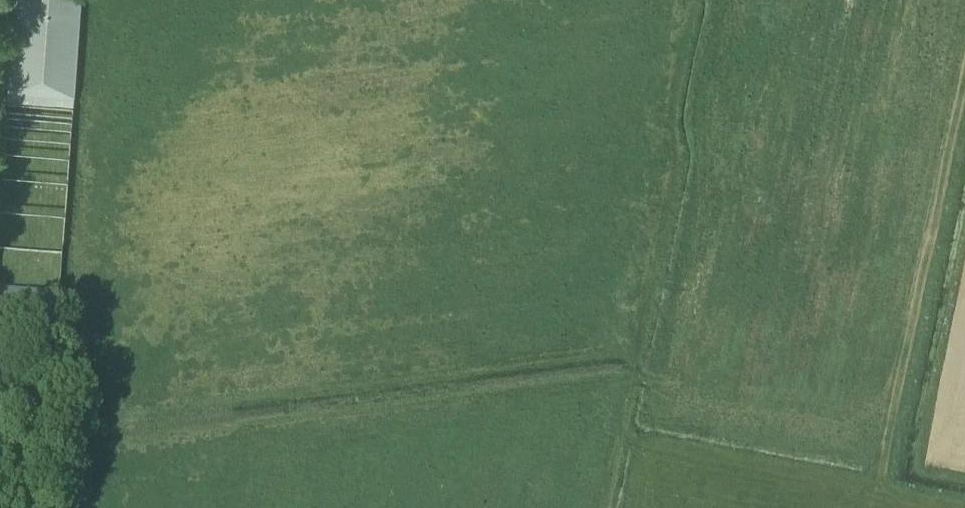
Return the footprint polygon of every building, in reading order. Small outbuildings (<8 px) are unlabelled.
[(72,106),(80,0),(14,0),(7,102),(72,106)]
